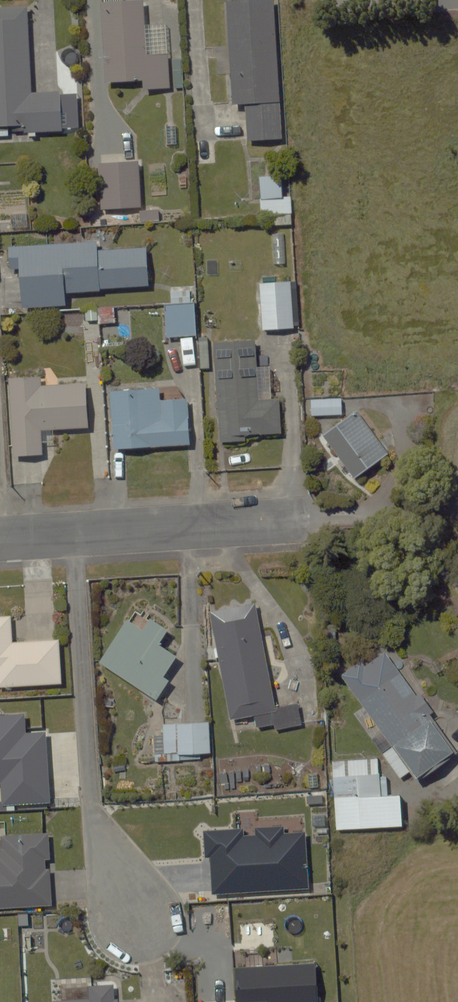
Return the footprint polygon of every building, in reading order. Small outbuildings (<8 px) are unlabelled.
[(144,0),(104,0),(101,0),(105,82),(142,80),(143,90),(171,88),(170,79),(169,52),(147,53),(144,0)] [(232,105),(246,105),(247,142),(280,141),(275,0),(228,0),(232,105)] [(62,126),(62,95),(30,95),(28,6),(0,6),(0,127),(24,127),(24,135),(62,134),(62,126)] [(142,209),(141,153),(100,154),(102,209),(142,209)] [(294,175),(263,176),(264,226),(295,225),(294,175)] [(160,209),(139,209),(139,222),(160,221),(160,209)] [(9,244),(9,273),(20,273),(21,306),(65,305),(65,292),(101,292),(101,287),(145,287),(144,249),(100,250),(100,243),(9,244)] [(294,281),(259,282),(261,330),(296,328),(294,281)] [(195,285),(171,286),(172,304),(165,304),(166,339),(197,338),(195,285)] [(256,402),(253,342),(216,344),(221,444),(247,443),(246,435),(284,433),(282,401),(256,402)] [(13,380),(13,386),(15,458),(47,457),(46,430),(92,429),(91,384),(43,386),(42,379),(13,380)] [(173,399),(173,392),(112,394),(114,448),(192,446),(191,399),(173,399)] [(343,398),(308,399),(309,418),(343,418),(343,398)] [(359,412),(324,437),(354,481),(389,456),(359,412)] [(232,722),(252,718),(254,730),(275,726),(276,731),(294,728),(290,708),(276,711),(253,600),(209,609),(232,722)] [(160,645),(174,625),(143,602),(103,658),(158,697),(183,661),(160,645)] [(62,670),(61,640),(13,642),(12,615),(0,615),(0,688),(63,686),(62,670)] [(402,779),(411,773),(415,779),(456,751),(386,645),(344,672),(385,734),(376,739),(402,779)] [(210,721),(164,724),(165,754),(212,752),(210,721)] [(379,779),(378,760),(332,763),(335,832),(407,828),(405,795),(391,796),(390,778),(379,779)] [(115,984),(87,985),(88,1000),(54,1001),(116,1001),(115,984)]
